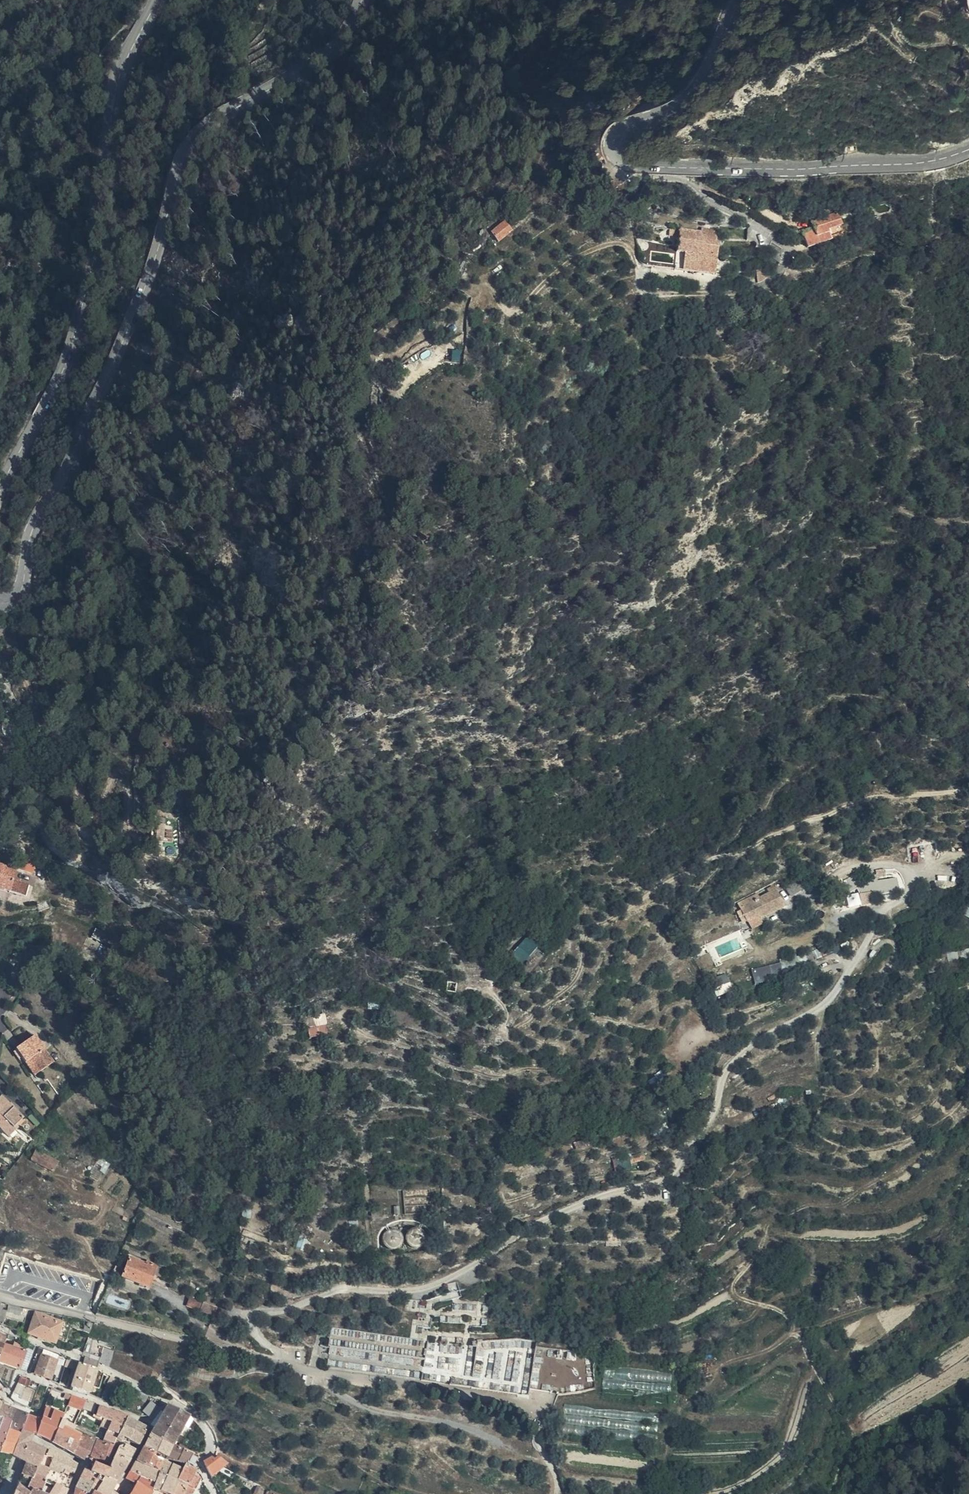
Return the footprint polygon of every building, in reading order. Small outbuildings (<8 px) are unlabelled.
[(871,192),(868,194),(868,196),(868,198),(869,201),(872,202),(875,201),(877,199),(877,197),(876,195),(874,193),(871,192)] [(843,219),(838,207),(814,218),(818,226),(804,232),(811,246),(834,235),(830,226),(843,219)] [(504,221),(490,232),(499,243),(513,231),(504,221)] [(522,224),(511,233),(510,234),(516,242),(528,233),(522,224)] [(699,234),(699,231),(678,230),(675,269),(717,273),(719,241),(716,236),(699,234)] [(432,524),(419,526),(421,541),(434,539),(432,524)] [(18,884),(23,871),(15,869),(18,859),(0,854),(0,878),(18,884)] [(31,873),(28,873),(23,871),(18,884),(27,887),(29,878),(31,873)] [(798,871),(781,882),(785,889),(803,878),(798,871)] [(898,876),(844,877),(845,891),(898,890),(898,876)] [(734,901),(739,910),(769,894),(774,904),(780,900),(770,884),(754,893),(752,889),(734,901)] [(38,894),(41,901),(52,898),(49,890),(38,894)] [(769,894),(739,910),(744,918),(745,918),(748,916),(758,911),(759,913),(774,904),(769,894)] [(966,903),(959,902),(957,908),(962,910),(962,913),(968,915),(968,907),(966,906),(966,903)] [(925,912),(928,919),(941,913),(938,907),(925,912)] [(758,911),(748,916),(751,921),(760,916),(759,913),(758,911)] [(748,916),(745,918),(750,926),(761,918),(760,916),(751,921),(748,916)] [(105,932),(109,923),(99,917),(94,926),(105,932)] [(521,965),(538,946),(527,936),(510,955),(521,965)] [(780,962),(752,969),(755,984),(783,976),(782,970),(807,962),(806,961),(821,956),(819,949),(805,955),(780,962)] [(962,952),(961,951),(947,953),(948,958),(945,958),(946,967),(955,966),(955,964),(963,964),(963,959),(968,959),(968,951),(962,952)] [(461,966),(451,964),(449,975),(459,977),(461,966)] [(731,973),(715,978),(721,994),(736,989),(731,973)] [(15,1051),(24,1062),(35,1076),(53,1061),(32,1035),(14,1049),(15,1051)] [(21,1064),(24,1062),(15,1051),(12,1053),(21,1064)] [(0,1088),(0,1121),(9,1129),(16,1121),(14,1119),(23,1109),(0,1088)] [(634,1160),(648,1155),(646,1148),(632,1153),(634,1160)] [(56,1160),(33,1149),(29,1158),(52,1169),(56,1160)] [(622,1165),(629,1163),(626,1154),(620,1156),(622,1165)] [(552,1184),(566,1181),(565,1175),(551,1179),(552,1184)] [(402,1229),(397,1225),(393,1225),(389,1227),(386,1230),(384,1235),(385,1240),(388,1244),(393,1246),(398,1246),(403,1243),(405,1238),(405,1233),(402,1229)] [(426,1227),(422,1225),(417,1225),(412,1227),(409,1231),(408,1236),(410,1241),(414,1245),(418,1246),(424,1245),(427,1241),(429,1236),(429,1232),(426,1227)] [(158,1278),(161,1270),(155,1267),(158,1262),(148,1258),(147,1261),(131,1254),(123,1273),(148,1284),(152,1276),(158,1278)] [(201,1308),(204,1299),(191,1294),(188,1303),(201,1308)] [(215,1313),(218,1304),(204,1299),(201,1308),(215,1313)] [(6,1322),(11,1308),(26,1309),(27,1306),(12,1303),(0,1300),(0,1319),(6,1322)] [(68,1336),(74,1324),(40,1311),(32,1330),(57,1340),(60,1333),(68,1336)] [(86,1318),(79,1316),(74,1315),(71,1322),(83,1326),(86,1318)] [(90,1329),(94,1321),(86,1318),(83,1326),(90,1329)] [(372,1342),(373,1332),(333,1328),(330,1361),(373,1365),(374,1361),(377,1361),(378,1351),(381,1351),(382,1343),(372,1342)] [(100,1362),(107,1343),(90,1337),(83,1355),(100,1362)] [(418,1357),(421,1342),(405,1340),(404,1344),(397,1343),(395,1354),(400,1355),(399,1360),(406,1361),(407,1355),(418,1357)] [(499,1369),(499,1368),(507,1368),(507,1380),(511,1380),(511,1377),(523,1377),(523,1353),(511,1353),(509,1354),(498,1354),(498,1360),(491,1360),(488,1356),(496,1352),(487,1352),(484,1345),(493,1340),(478,1340),(478,1359),(484,1359),(485,1370),(492,1367),(493,1370),(493,1372),(499,1369)] [(4,1343),(0,1353),(0,1363),(16,1368),(23,1351),(4,1343)] [(45,1354),(36,1372),(51,1379),(59,1361),(45,1354)] [(69,1386),(77,1362),(68,1359),(60,1382),(69,1386)] [(97,1370),(80,1362),(71,1387),(88,1393),(91,1385),(97,1370)] [(621,1386),(621,1368),(604,1369),(605,1387),(621,1386)] [(105,1373),(97,1370),(91,1385),(99,1388),(105,1373)] [(18,1392),(26,1392),(27,1378),(19,1378),(18,1392)] [(149,1395),(129,1385),(126,1391),(146,1400),(149,1395)] [(89,1399),(75,1394),(73,1397),(71,1402),(86,1407),(89,1399)] [(98,1402),(89,1399),(86,1407),(96,1410),(98,1402)] [(3,1403),(0,1411),(0,1423),(7,1425),(10,1427),(18,1409),(3,1403)] [(172,1445),(173,1443),(190,1413),(169,1404),(150,1433),(172,1445)] [(128,1414),(100,1406),(96,1416),(104,1419),(101,1426),(109,1428),(104,1441),(117,1446),(120,1436),(127,1418),(128,1414)] [(48,1407),(44,1417),(47,1418),(61,1424),(66,1414),(48,1407)] [(29,1413),(18,1409),(10,1427),(22,1431),(29,1413)] [(29,1413),(22,1431),(32,1435),(34,1431),(39,1417),(29,1413)] [(43,1419),(39,1417),(34,1431),(41,1435),(47,1418),(44,1417),(43,1419)] [(61,1424),(47,1418),(41,1435),(53,1441),(61,1424)] [(147,1427),(127,1418),(120,1436),(139,1445),(147,1427)] [(83,1434),(61,1424),(53,1441),(73,1454),(83,1434)] [(0,1445),(0,1456),(10,1459),(13,1452),(22,1431),(10,1427),(7,1425),(0,1445)] [(32,1435),(22,1431),(13,1452),(25,1459),(37,1464),(46,1448),(31,1440),(32,1435)] [(156,1452),(166,1457),(172,1445),(150,1433),(143,1449),(155,1455),(156,1452)] [(90,1455),(96,1440),(83,1434),(73,1454),(82,1459),(85,1453),(90,1455)] [(104,1441),(99,1440),(92,1455),(111,1463),(114,1458),(118,1451),(120,1447),(117,1446),(104,1441)] [(202,1451),(182,1441),(181,1444),(201,1453),(202,1451)] [(187,1468),(188,1465),(194,1453),(173,1443),(172,1445),(166,1457),(187,1468)] [(126,1449),(120,1447),(118,1451),(130,1459),(137,1449),(128,1445),(126,1449)] [(46,1448),(37,1464),(30,1475),(21,1470),(10,1493),(47,1493),(53,1483),(45,1479),(51,1466),(56,1457),(49,1453),(50,1451),(46,1448)] [(51,1449),(50,1451),(49,1453),(56,1457),(51,1466),(62,1472),(64,1468),(75,1472),(78,1465),(70,1459),(51,1449)] [(137,1459),(157,1471),(162,1461),(154,1457),(155,1455),(143,1449),(137,1459)] [(130,1459),(118,1451),(114,1458),(125,1466),(130,1459)] [(227,1461),(216,1452),(214,1456),(223,1463),(225,1464),(227,1461)] [(205,1461),(211,1474),(223,1463),(214,1456),(205,1461)] [(116,1480),(125,1466),(114,1458),(111,1463),(108,1468),(105,1473),(116,1480)] [(37,1464),(25,1459),(21,1470),(30,1475),(37,1464)] [(131,1468),(155,1482),(160,1472),(157,1471),(137,1459),(131,1468)] [(160,1472),(155,1482),(156,1483),(155,1485),(162,1488),(173,1466),(162,1461),(157,1471),(160,1472)] [(104,1475),(105,1473),(108,1468),(95,1463),(92,1470),(104,1475)] [(196,1469),(188,1465),(187,1468),(186,1470),(181,1480),(189,1484),(184,1493),(192,1493),(201,1477),(194,1473),(196,1469)] [(53,1483),(67,1491),(73,1477),(62,1472),(51,1466),(45,1479),(53,1483)] [(173,1466),(162,1488),(171,1492),(182,1470),(173,1466)] [(99,1483),(104,1475),(92,1470),(87,1468),(82,1477),(98,1485),(99,1483)] [(155,1485),(156,1483),(155,1482),(131,1468),(126,1477),(136,1484),(130,1493),(150,1493),(155,1485)] [(186,1470),(183,1469),(182,1470),(171,1492),(175,1493),(184,1493),(189,1484),(181,1480),(186,1470)] [(117,1481),(116,1480),(105,1473),(104,1475),(99,1483),(111,1490),(117,1481)] [(89,1493),(93,1493),(94,1492),(98,1485),(82,1477),(77,1487),(89,1493)] [(47,1493),(66,1493),(67,1491),(53,1483),(47,1493)] [(111,1490),(99,1483),(98,1485),(94,1492),(97,1493),(108,1493),(111,1490)] [(252,1493),(277,1493),(266,1490),(267,1488),(256,1483),(252,1493)]
